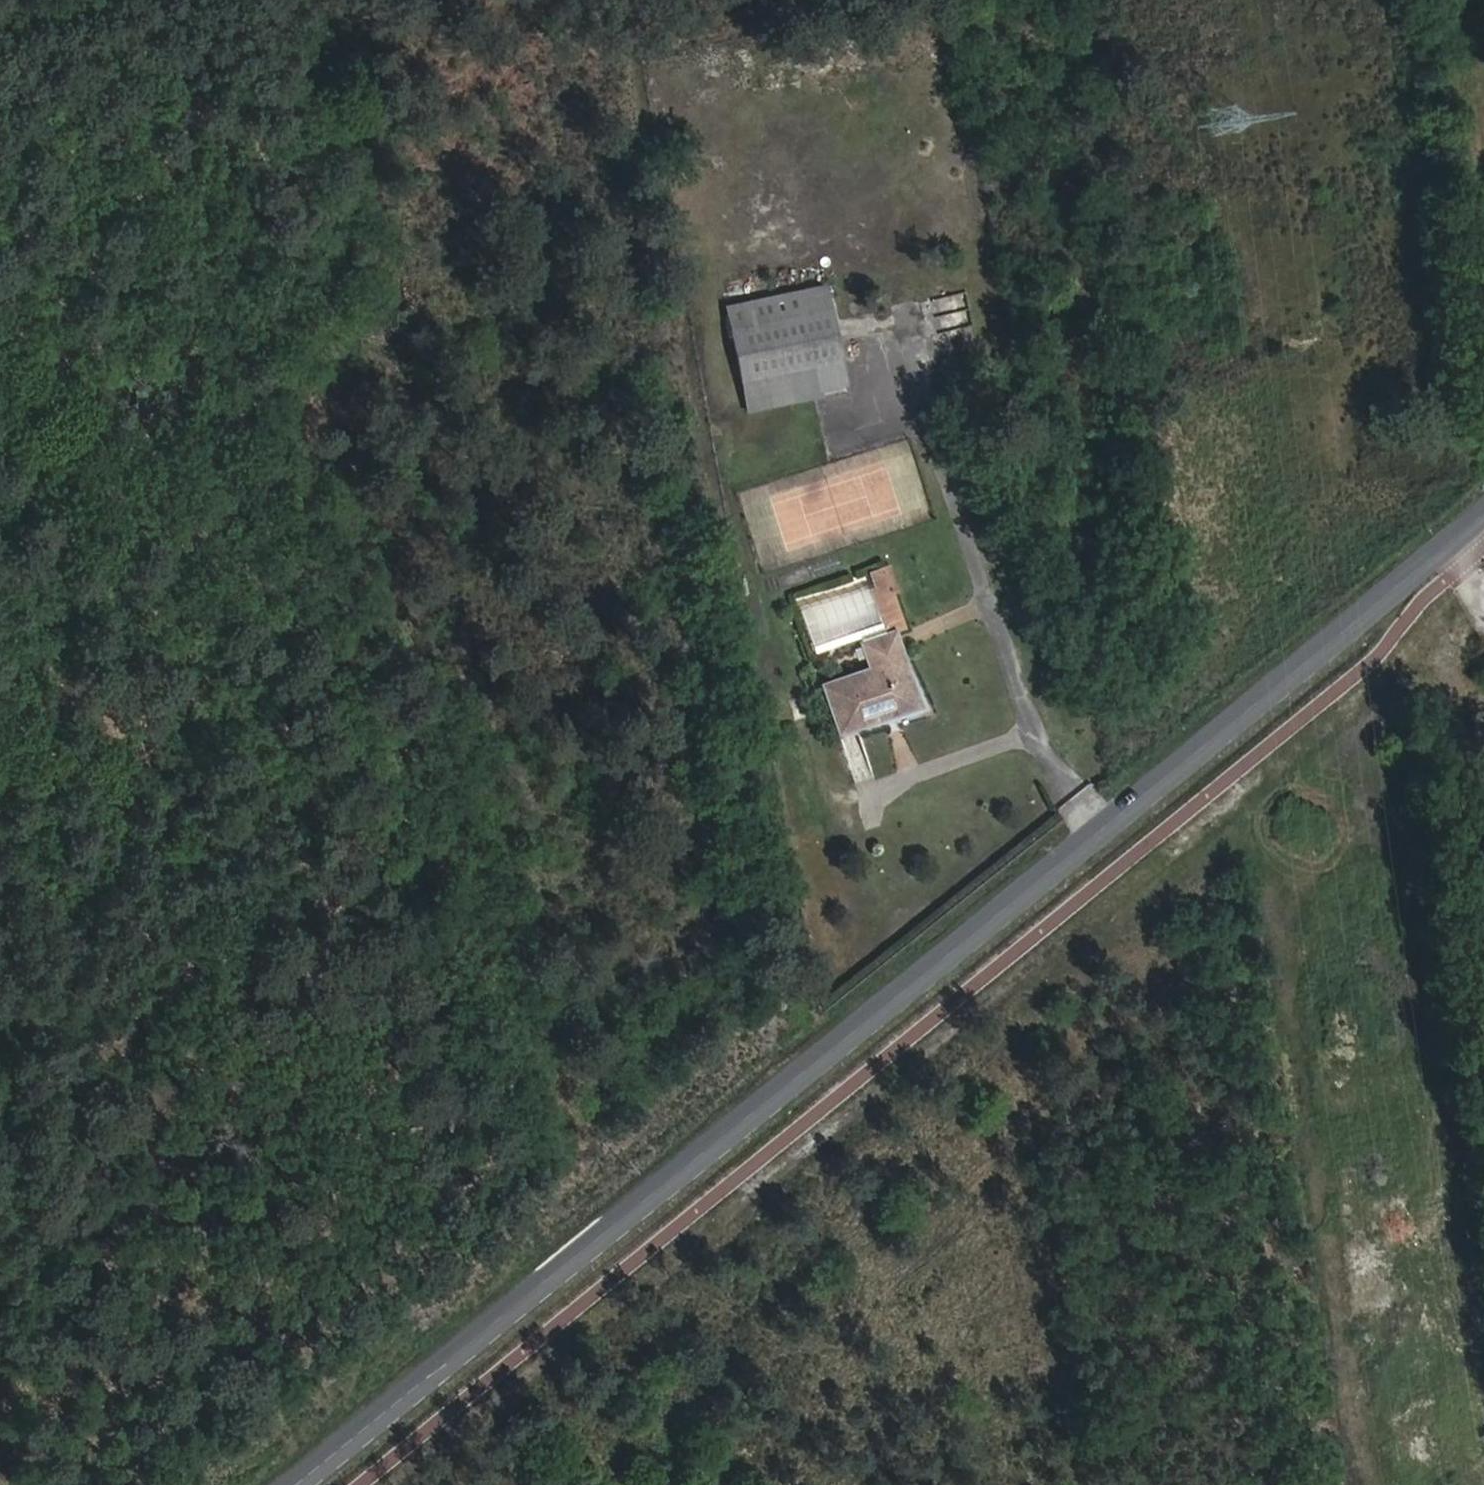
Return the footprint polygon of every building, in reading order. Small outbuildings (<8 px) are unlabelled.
[(829,310),(824,286),(726,307),(731,330),(829,310)] [(966,294),(938,298),(943,327),(970,323),(966,294)] [(844,385),(829,310),(731,330),(748,412),(813,398),(811,392),(820,390),(844,385)] [(822,396),(820,390),(811,392),(813,398),(822,396)] [(898,594),(888,565),(883,566),(894,596),(898,594)] [(894,596),(883,566),(870,571),(874,583),(797,610),(812,652),(857,637),(868,670),(822,686),(838,734),(886,718),(884,713),(892,710),(893,715),(918,706),(893,632),(906,628),(894,596)]
